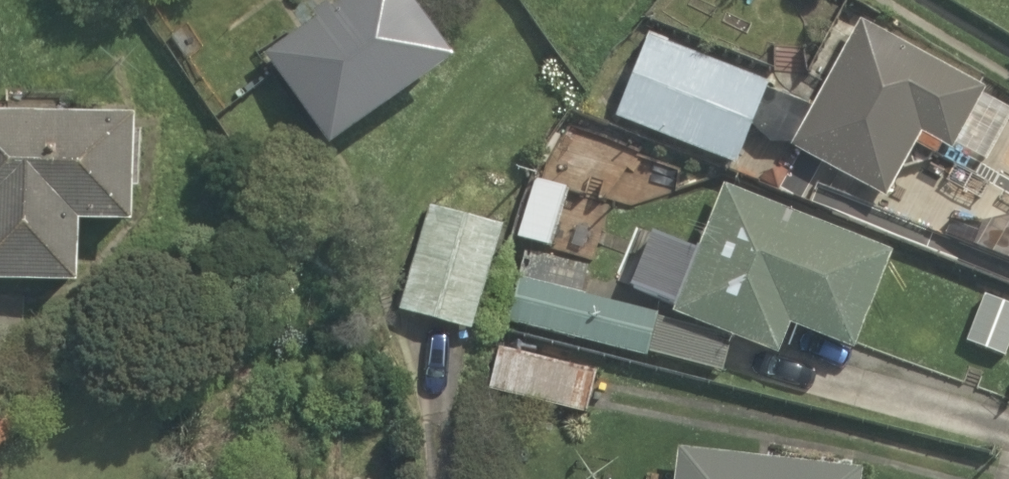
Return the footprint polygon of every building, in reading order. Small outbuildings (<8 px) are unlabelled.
[(336,151),(456,64),(410,0),(349,0),(334,11),(330,5),(313,18),(317,24),(269,58),(336,151)] [(982,90),(859,23),(812,111),(764,92),(769,83),(649,39),(616,122),(728,167),(751,126),(887,199),(920,137),(949,152),(982,90)] [(79,291),(82,226),(130,227),(135,119),(0,114),(0,288),(79,291)] [(563,124),(545,173),(589,189),(607,139),(563,124)] [(890,250),(717,183),(692,250),(662,238),(640,295),(669,306),(665,315),(651,309),(517,279),(504,322),(642,358),(645,350),(718,374),(724,339),(778,358),(789,330),(850,354),(890,250)] [(587,231),(598,197),(565,187),(554,220),(587,231)] [(400,312),(474,335),(506,231),(432,208),(400,312)] [(491,388),(586,415),(598,374),(502,347),(491,388)] [(861,471),(679,453),(677,478),(860,478),(861,471)]
